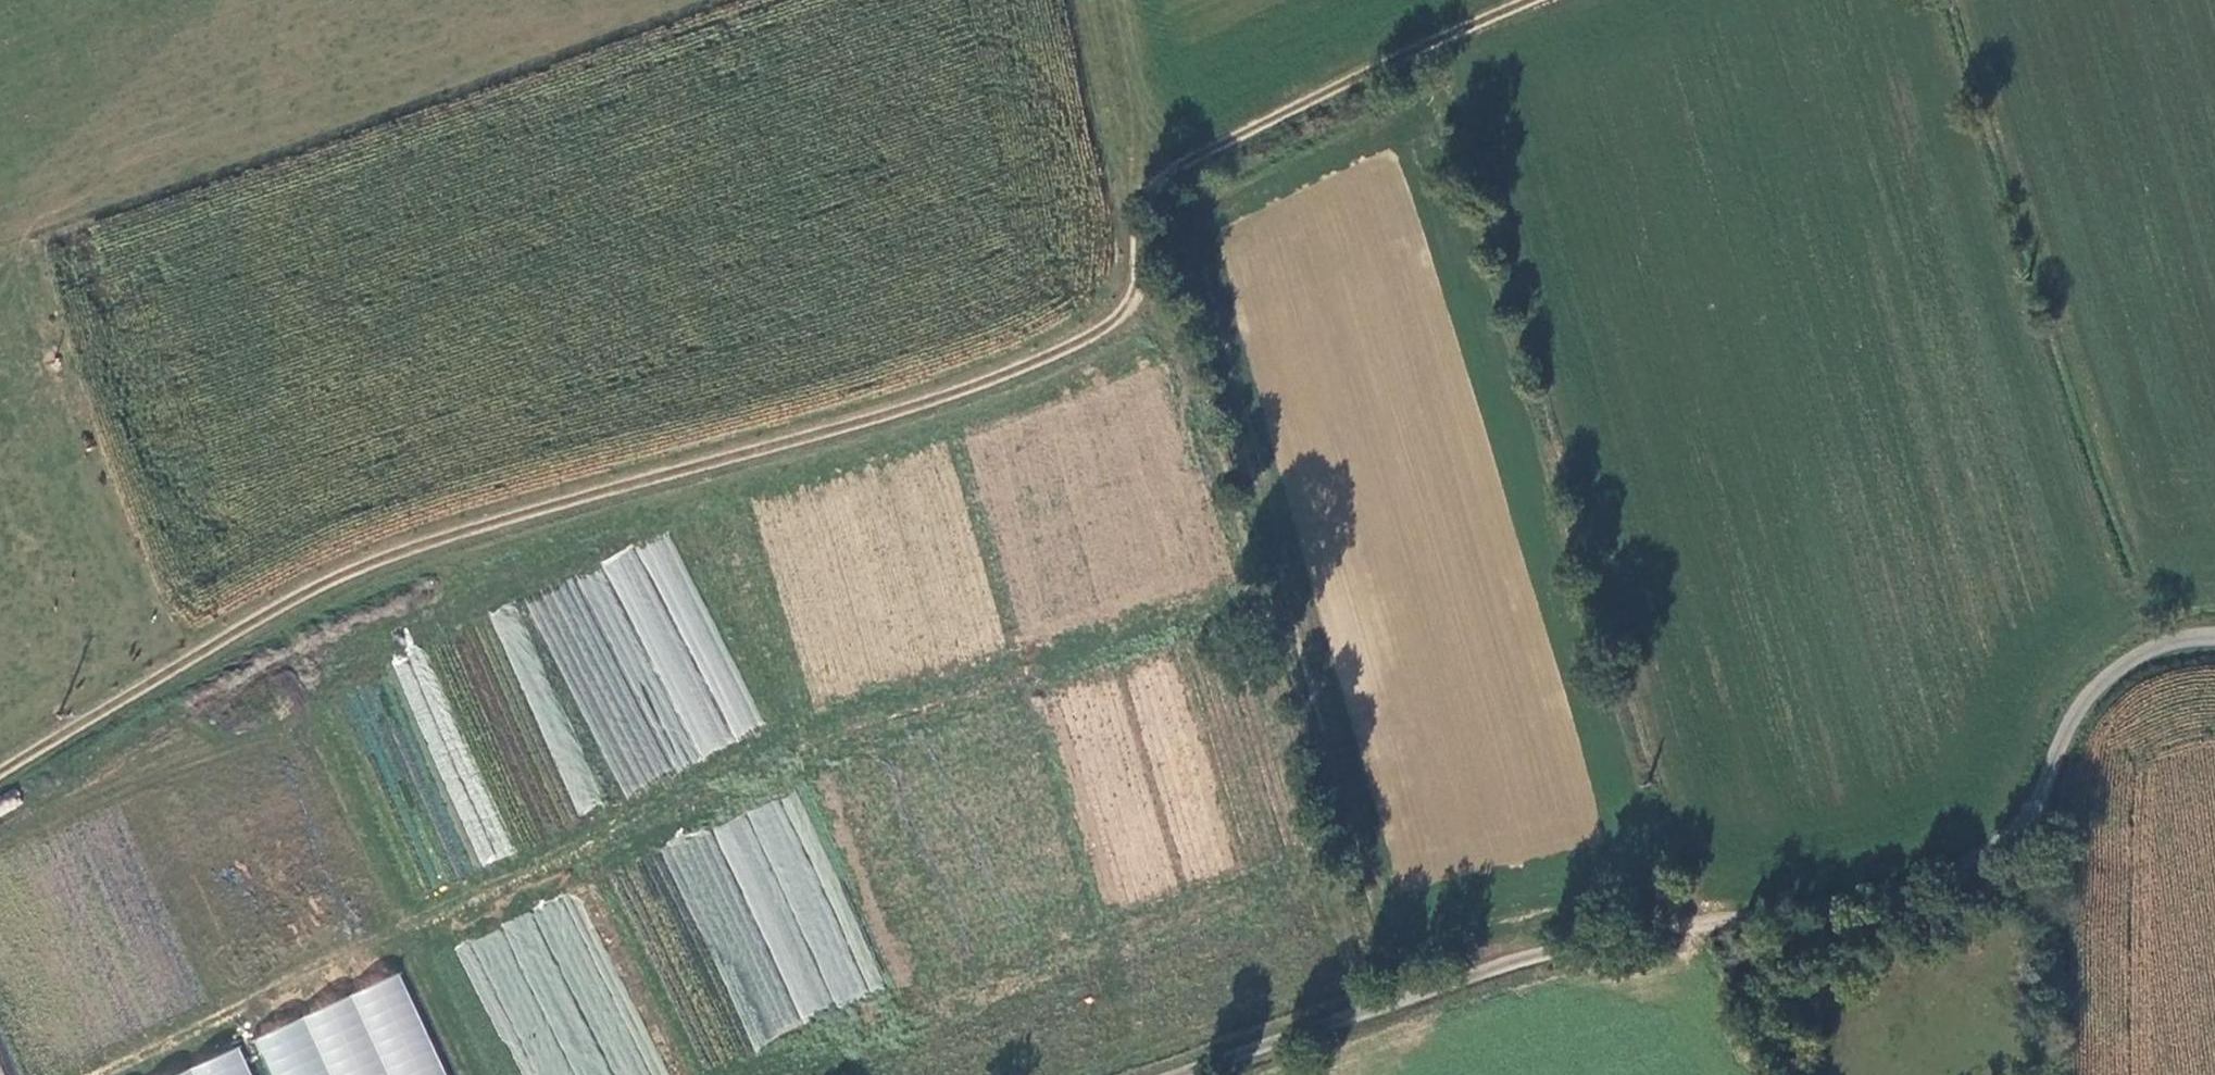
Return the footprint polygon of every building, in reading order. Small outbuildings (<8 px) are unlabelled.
[(561,770),(575,811),(599,803),(585,761),(561,770)] [(669,844),(742,1043),(881,992),(866,951),(850,958),(809,848),(817,845),(799,797),(669,844)] [(456,940),(488,1027),(510,1011),(546,1011),(546,1027),(514,1039),(510,1039),(523,1074),(664,1074),(636,998),(626,1006),(634,1029),(612,1000),(619,1018),(618,1044),(597,1044),(567,1004),(567,993),(559,970),(553,963),(519,962),(539,956),(582,956),(582,945),(594,936),(573,909),(570,900),(456,940)] [(258,1033),(275,1074),(446,1074),(405,974),(258,1033)] [(244,1047),(176,1074),(255,1074),(244,1047)]
